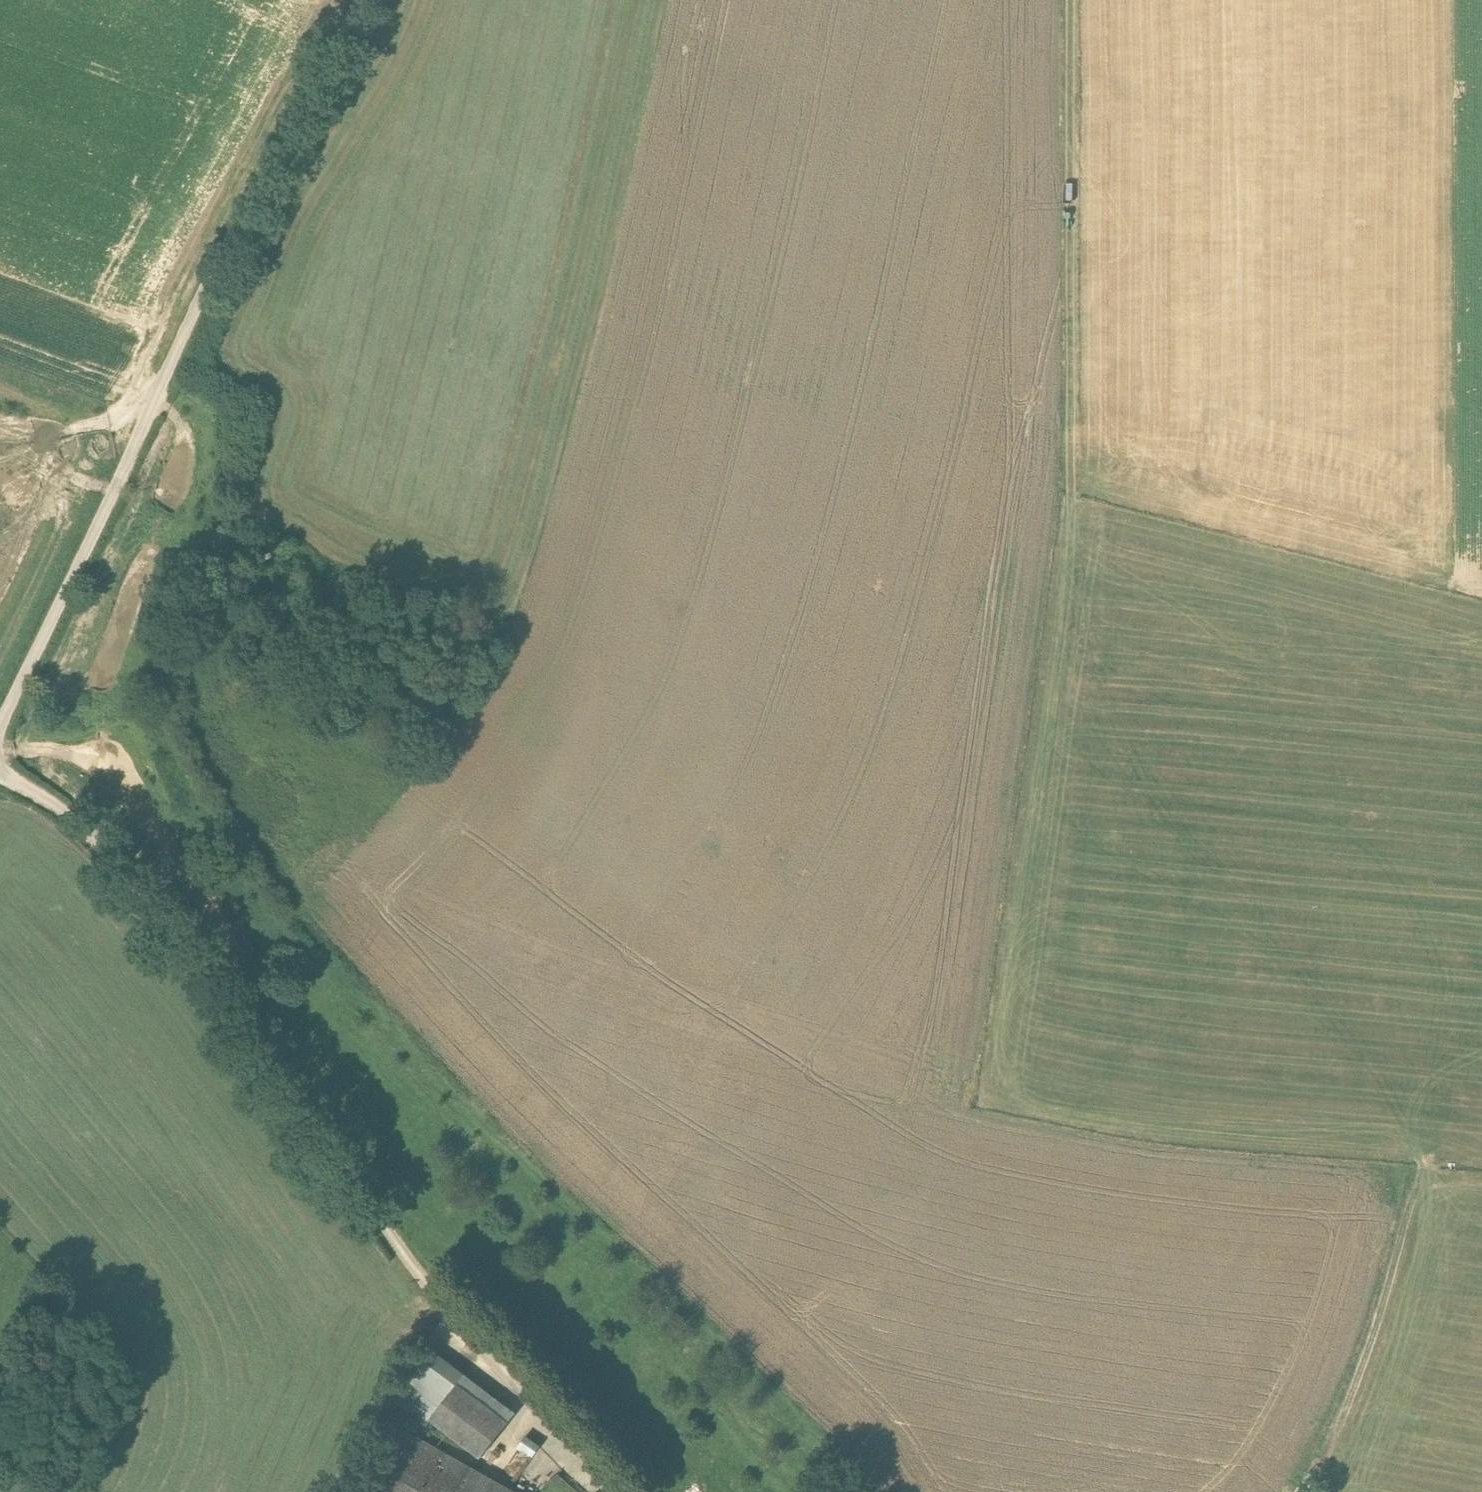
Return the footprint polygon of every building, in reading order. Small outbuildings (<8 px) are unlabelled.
[(431,1351),(398,1393),(479,1457),(512,1416),(431,1351)] [(403,1428),(367,1491),(516,1491),(403,1428)] [(532,1456),(540,1445),(526,1436),(519,1446),(532,1456)]
